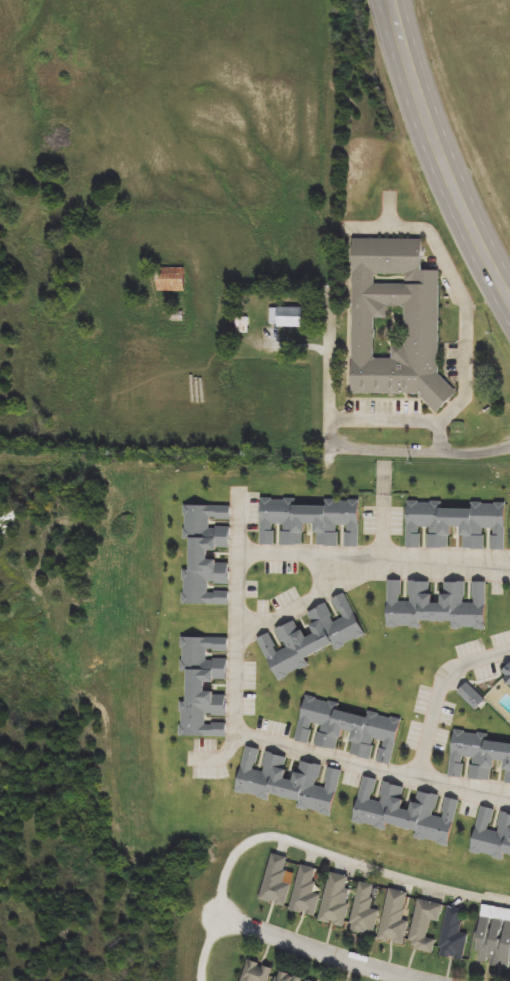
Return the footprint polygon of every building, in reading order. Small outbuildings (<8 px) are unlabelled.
[(439,374),(458,392),(437,413),(419,395),(352,394),(353,239),(422,240),(422,271),(440,271),(439,374)] [(184,268),(185,292),(157,292),(157,268),(184,268)] [(303,308),(303,328),(271,328),(271,308),(303,308)] [(248,318),(248,332),(238,332),(238,318),(248,318)] [(260,544),(261,500),(325,502),(325,499),(360,499),(358,546),(344,546),(345,527),(339,526),(339,546),(317,545),(318,533),(311,533),(311,524),(304,524),(303,545),(260,544)] [(505,502),(505,549),(488,549),(488,548),(459,548),(459,533),(450,533),(450,548),(424,547),(406,547),(407,501),(443,502),(443,507),(471,508),(471,502),(505,502)] [(183,603),(186,505),(232,506),(232,519),(211,519),(211,527),(231,527),(231,549),(206,548),(206,560),(230,561),(229,583),(209,583),(209,591),(230,591),(229,605),(183,603)] [(387,627),(388,580),(405,580),(432,581),(431,602),(440,602),(441,581),(470,582),(470,581),(487,582),(485,629),(452,628),(452,621),(422,620),(422,628),(387,627)] [(277,680),(258,638),(273,632),(272,631),(296,620),(303,637),(315,632),(306,612),(329,602),(328,600),(346,593),(365,636),(336,649),(334,644),(305,657),(309,666),(277,680)] [(181,736),(182,637),(229,637),(228,651),(208,651),(208,657),(228,658),(228,681),(203,680),(203,692),(228,693),(227,716),(206,716),(206,723),(227,723),(227,737),(181,736)] [(400,720),(392,764),(374,761),(374,759),(347,754),(351,733),(341,731),(338,750),(315,745),(318,725),(313,724),(309,744),(296,741),(304,696),(340,703),(339,708),(400,720)] [(488,738),(509,740),(509,785),(502,784),(504,763),(494,762),(491,781),(468,779),(471,759),(465,758),(463,778),(449,776),(454,731),(489,735),(488,738)] [(332,816),(297,809),(298,803),(236,791),(245,746),(260,749),(256,770),(263,772),(266,752),(287,756),(283,779),(295,782),(299,760),(322,765),(318,785),(323,786),(327,767),(341,770),(332,816)] [(450,845),(415,839),(416,833),(354,822),(362,777),(377,779),(373,800),(380,802),(383,783),(405,787),(401,809),(412,811),(416,791),(439,795),(435,816),(441,817),(445,798),(458,800),(450,845)] [(500,813),(509,815),(509,858),(472,852),(479,807),(495,809),(491,831),(497,832),(500,813)] [(257,899),(272,855),(284,859),(281,869),(287,871),(283,881),(294,884),(286,908),(257,899)] [(290,911),(301,865),(318,869),(312,894),(320,896),(315,917),(290,911)] [(320,921),(331,873),(349,877),(343,903),(349,905),(344,927),(320,921)] [(371,909),(379,910),(375,936),(350,931),(359,882),(375,885),(371,909)] [(379,940),(390,889),(409,893),(403,920),(409,922),(404,945),(379,940)] [(409,948),(418,900),(444,904),(441,922),(430,921),(428,937),(436,939),(434,952),(409,948)] [(464,910),(460,933),(469,934),(464,960),(439,955),(448,907),(464,910)] [(481,916),(509,921),(509,968),(473,962),(481,916)] [(272,969),(268,980),(241,980),(248,960),(272,969)] [(302,979),(301,980),(274,980),(277,971),(302,979)]
